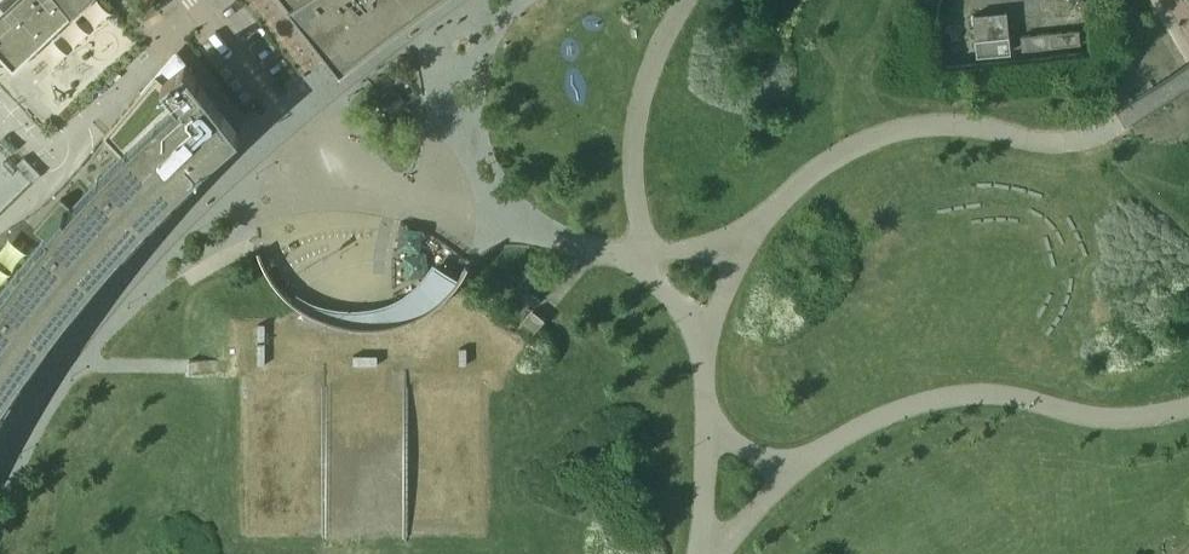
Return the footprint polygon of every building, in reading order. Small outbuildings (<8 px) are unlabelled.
[(13,70),(87,0),(0,0),(0,56),(13,70)] [(335,53),(366,29),(398,6),(405,0),(292,0),(335,53)] [(1007,11),(973,15),(977,56),(1012,52),(1007,11)] [(1079,30),(1021,36),(1022,51),(1081,45),(1079,30)] [(109,262),(240,133),(175,51),(123,113),(105,134),(104,135),(105,136),(123,152),(71,206),(61,197),(34,229),(44,237),(0,296),(0,407),(109,262)] [(236,359),(228,360),(190,360),(189,360),(189,373),(228,373),(236,373),(236,546),(494,546),(494,382),(495,382),(495,373),(502,373),(526,343),(544,320),(532,310),(514,333),(512,335),(507,332),(454,288),(455,287),(459,281),(463,274),(467,267),(465,266),(464,268),(461,272),(459,277),(456,281),(435,268),(430,275),(425,282),(419,288),(412,294),(405,299),(398,304),(390,308),(382,311),(373,313),(365,315),(356,315),(347,316),(339,315),(330,313),(322,311),(313,308),(305,304),(298,300),(295,304),(292,301),(288,298),(284,294),(280,289),(276,284),(271,276),(266,268),(263,260),(262,257),(261,254),(258,255),(260,260),(263,266),(265,271),(270,279),(276,287),(282,295),(289,302),(293,305),(292,304),(278,321),(236,321),(236,359)]
